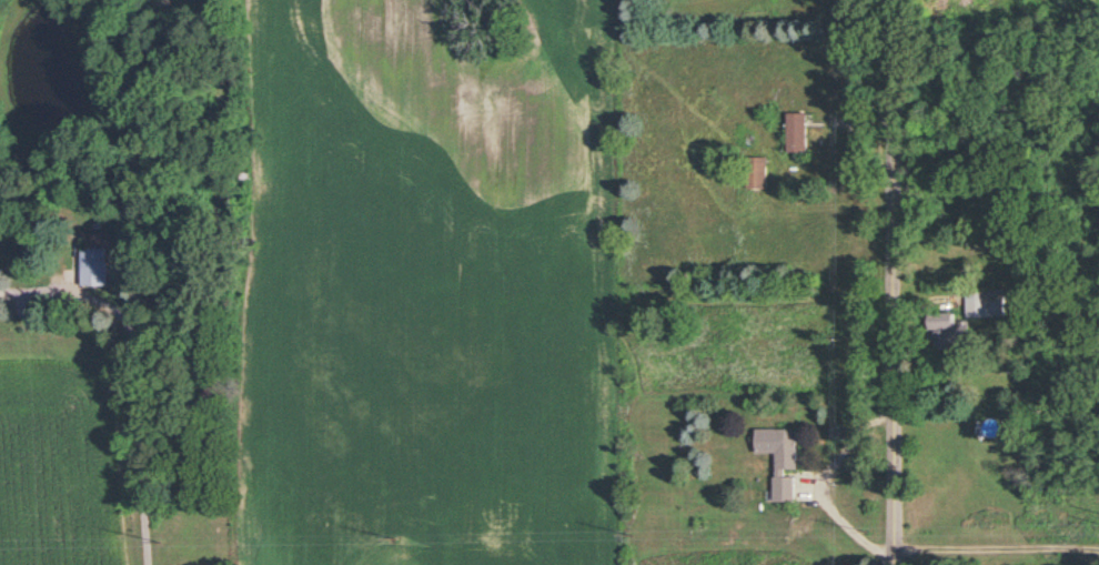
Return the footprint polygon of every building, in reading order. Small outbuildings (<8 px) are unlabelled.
[(785,154),(805,154),(805,115),(785,115),(785,154)] [(745,190),(765,190),(765,159),(745,159),(745,190)] [(78,287),(106,287),(106,234),(78,234),(78,287)] [(965,291),(965,320),(1001,320),(1001,291),(965,291)] [(955,315),(926,315),(926,346),(966,346),(966,324),(955,324),(955,315)] [(999,435),(994,420),(980,424),(985,439),(999,435)] [(796,430),(754,430),(754,454),(775,454),(774,503),(794,504),(794,473),(795,473),(796,430)]
